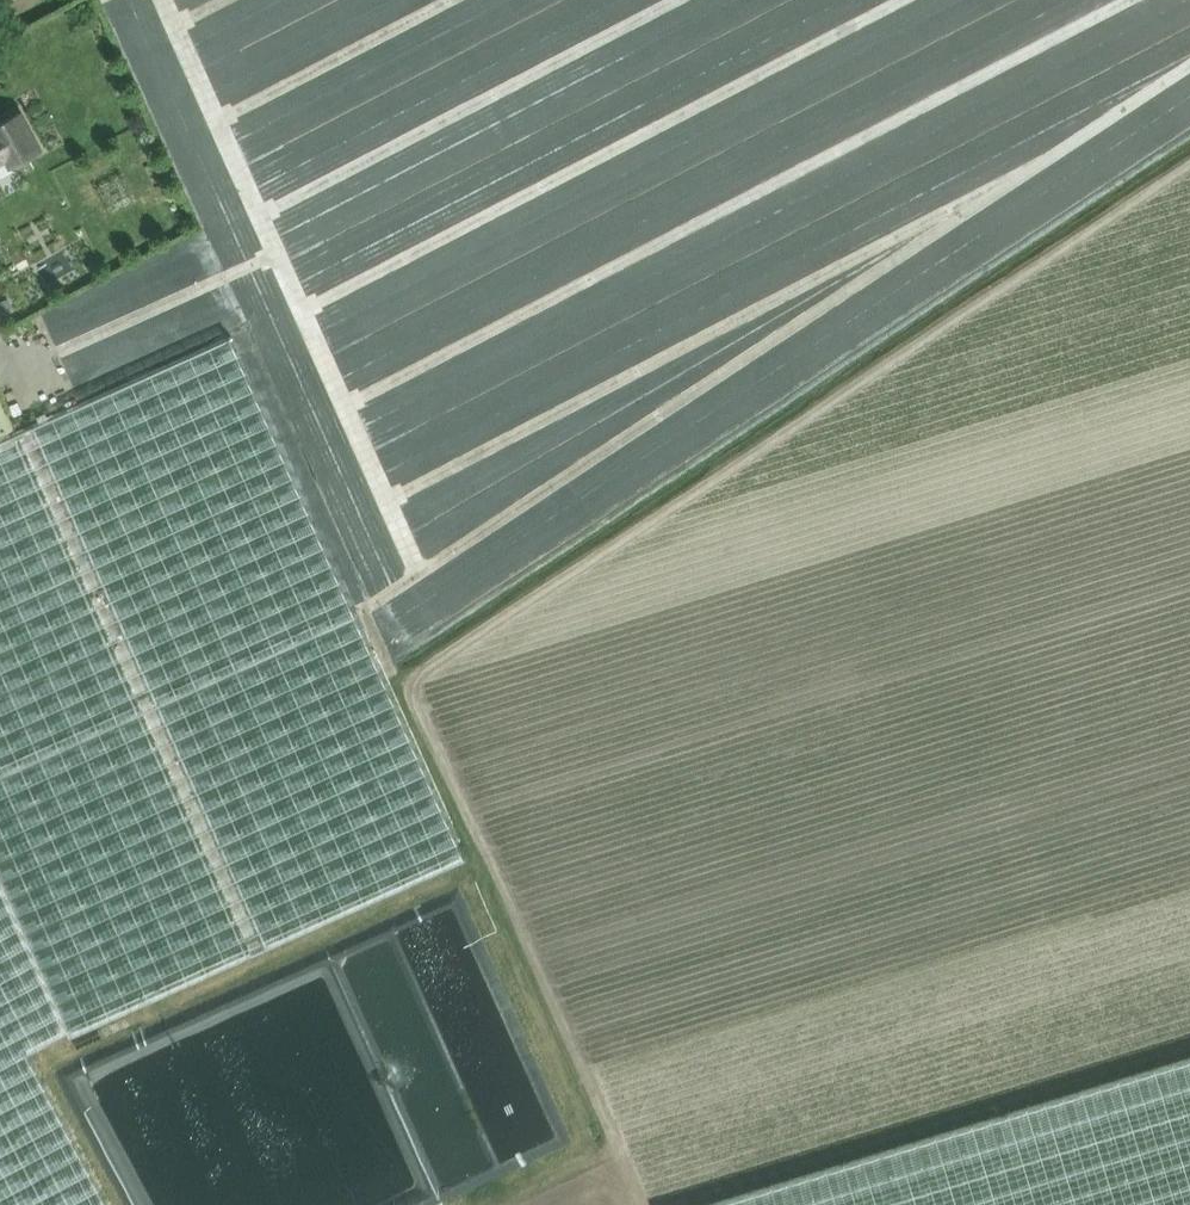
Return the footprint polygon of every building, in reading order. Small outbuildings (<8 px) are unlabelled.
[(8,155),(12,163),(39,148),(20,112),(0,123),(0,159),(8,155)] [(0,301),(0,310),(0,311),(12,305),(8,297),(0,301)] [(28,1048),(70,1028),(73,1033),(466,855),(232,331),(0,435),(0,1204),(112,1204),(28,1048)] [(69,365),(54,370),(59,386),(75,381),(69,365)] [(697,1204),(1189,1204),(1189,1055),(697,1204)]
